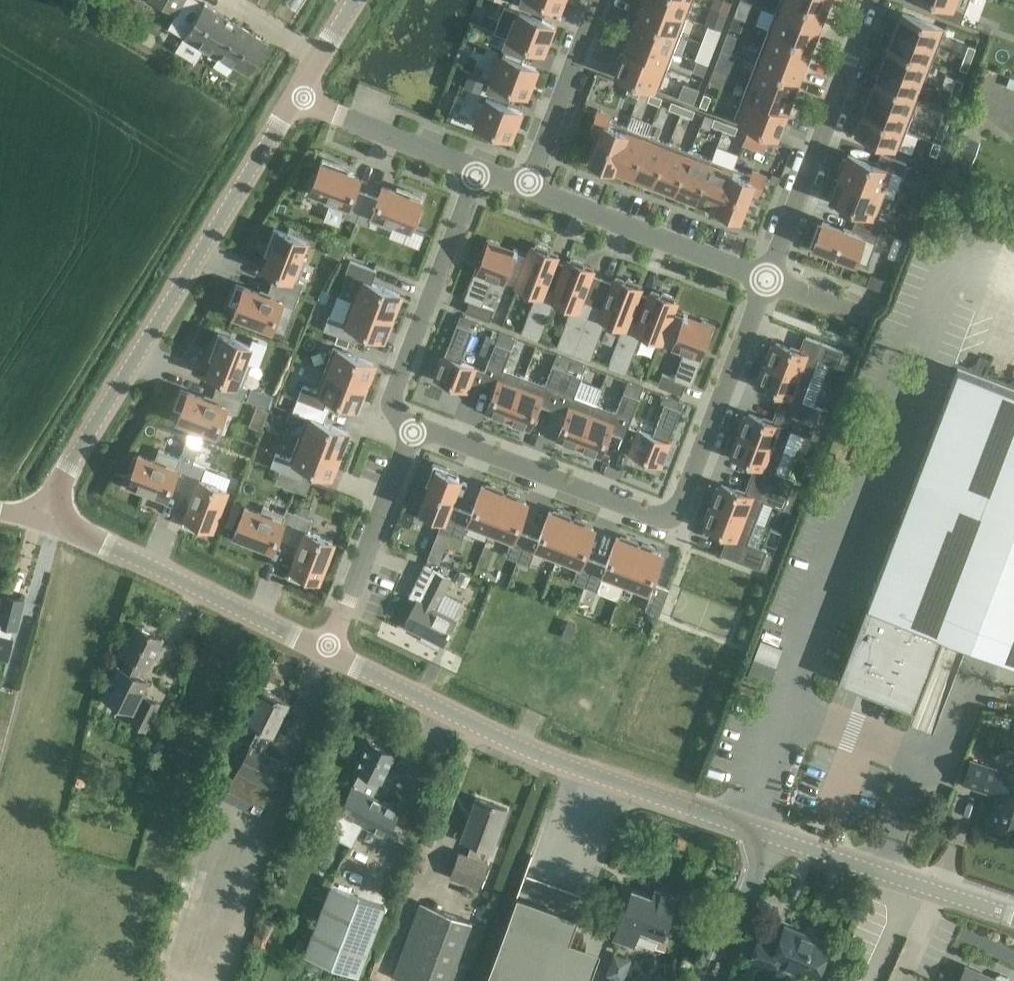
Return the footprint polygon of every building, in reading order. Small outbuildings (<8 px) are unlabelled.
[(177,14),(185,0),(152,0),(177,14)] [(544,15),(549,4),(549,3),(540,0),(520,0),(518,6),(544,16),(544,15)] [(693,0),(692,0),(645,0),(644,1),(686,17),(693,0)] [(727,13),(731,2),(724,0),(723,0),(719,10),(727,13)] [(748,13),(752,3),(745,0),(740,0),(734,16),(745,20),(748,13)] [(823,12),(792,0),(780,0),(775,13),(816,29),(823,12)] [(827,0),(792,0),(823,12),(827,0)] [(939,1),(935,13),(960,23),(965,11),(951,6),(953,0),(935,0),(939,1)] [(680,34),(686,17),(644,1),(638,18),(680,34)] [(205,4),(185,36),(218,57),(220,54),(249,72),(267,42),(205,4)] [(721,30),(727,13),(719,10),(711,7),(705,24),(721,30)] [(552,24),(524,13),(519,12),(517,19),(514,18),(508,36),(507,35),(506,37),(532,47),(542,51),(546,40),(550,41),(555,28),(551,27),(552,24)] [(810,46),(816,29),(775,13),(768,30),(810,46)] [(938,46),(944,29),(903,13),(896,30),(938,46)] [(741,31),(745,21),(734,17),(730,27),(741,31)] [(673,51),(680,34),(638,18),(631,35),(673,51)] [(701,42),(715,47),(721,30),(708,25),(701,42)] [(804,63),(810,46),(768,30),(762,47),(804,63)] [(931,63),(938,46),(896,30),(890,47),(931,63)] [(733,48),(737,36),(727,32),(723,44),(733,48)] [(667,68),(673,51),(631,35),(625,51),(667,68)] [(505,50),(523,57),(528,59),(532,47),(506,37),(502,49),(505,50)] [(708,64),(715,47),(701,42),(695,59),(708,64)] [(964,57),(971,59),(976,48),(969,45),(964,57)] [(797,79),(804,63),(762,47),(756,64),(797,79)] [(925,80),(931,63),(890,47),(883,64),(925,80)] [(521,62),(523,57),(505,50),(501,60),(489,55),(482,75),(481,75),(480,76),(490,80),(516,90),(526,94),(530,83),(534,85),(539,71),(535,70),(536,67),(521,62)] [(720,50),(714,66),(729,73),(736,56),(720,50)] [(658,89),(667,68),(625,51),(624,54),(620,52),(616,64),(619,65),(616,73),(658,89)] [(967,71),(971,59),(964,57),(960,69),(967,71)] [(704,75),(708,64),(697,60),(693,71),(704,75)] [(791,96),(797,79),(756,64),(749,80),(791,96)] [(918,97),(925,80),(883,64),(877,81),(918,97)] [(723,89),(729,73),(714,66),(708,82),(723,89)] [(484,80),(469,74),(465,85),(480,90),(484,80)] [(952,91),(959,93),(963,81),(956,79),(952,91)] [(485,92),(511,102),(516,90),(490,80),(485,92)] [(784,113),(791,96),(749,80),(743,97),(784,113)] [(912,114),(918,97),(877,81),(870,98),(912,114)] [(638,97),(641,90),(629,85),(626,93),(638,97)] [(693,103),(698,91),(690,88),(686,100),(693,103)] [(955,105),(959,93),(952,91),(948,103),(955,105)] [(659,105),(662,98),(650,93),(647,100),(659,105)] [(706,108),(711,97),(703,94),(699,105),(706,108)] [(783,115),(784,113),(743,97),(734,119),(776,135),(779,127),(783,129),(787,117),(783,115)] [(520,110),(490,99),(487,98),(484,105),(482,105),(475,122),(474,122),(474,123),(510,137),(514,126),(517,128),(522,114),(519,113),(520,110)] [(905,131),(912,114),(870,98),(864,115),(905,131)] [(680,113),(683,106),(671,101),(668,109),(680,113)] [(683,106),(680,113),(692,118),(695,111),(683,106)] [(962,108),(957,123),(969,127),(974,112),(962,108)] [(609,166),(624,126),(608,120),(609,117),(597,112),(591,128),(600,132),(590,159),(595,160),(594,164),(605,169),(607,165),(609,166)] [(940,125),(947,127),(951,115),(944,113),(940,125)] [(899,148),(905,131),(864,115),(857,132),(899,148)] [(723,130),(726,122),(714,118),(711,125),(723,130)] [(726,122),(723,130),(734,134),(737,127),(726,122)] [(943,139),(947,127),(940,125),(936,136),(943,139)] [(630,174),(645,134),(624,126),(609,166),(613,168),(612,171),(624,176),(625,172),(630,174)] [(768,138),(747,131),(742,143),(763,151),(768,138)] [(651,182),(667,142),(645,134),(630,174),(635,176),(633,180),(645,184),(646,180),(651,182)] [(972,162),(979,142),(960,135),(953,155),(972,162)] [(672,190),(688,150),(667,142),(651,182),(656,184),(654,188),(666,192),(668,189),(672,190)] [(936,156),(941,144),(934,142),(929,154),(936,156)] [(694,199),(709,159),(688,150),(672,190),(677,192),(676,196),(687,201),(689,197),(694,199)] [(840,176),(880,192),(888,170),(902,175),(906,163),(881,153),(876,165),(848,154),(846,160),(843,158),(838,172),(841,173),(840,176)] [(343,216),(355,220),(365,193),(355,189),(359,178),(339,170),(341,165),(323,158),(317,175),(313,174),(308,185),(312,187),(311,190),(327,196),(324,203),(345,211),(343,216)] [(719,209),(735,169),(709,159),(694,199),(698,200),(697,204),(709,209),(710,205),(719,209)] [(735,169),(719,209),(722,210),(720,213),(732,218),(733,214),(738,216),(749,189),(758,193),(764,177),(753,172),(751,175),(735,169)] [(887,194),(880,192),(840,176),(839,180),(835,178),(830,192),(833,193),(831,199),(859,209),(855,221),(880,230),(885,219),(878,216),(887,194)] [(375,197),(365,193),(355,220),(369,225),(371,221),(392,229),(395,222),(410,228),(412,225),(415,226),(420,215),(416,213),(423,196),(404,189),(402,194),(382,186),(378,198),(375,197)] [(867,265),(880,230),(855,221),(851,232),(823,221),(819,232),(815,231),(809,246),(829,254),(830,251),(867,265)] [(298,293),(303,281),(298,279),(306,258),(299,256),(305,239),(273,227),(266,245),(272,247),(264,267),(275,271),(271,283),(298,293)] [(516,288),(528,257),(517,253),(518,250),(514,249),(513,251),(498,246),(500,243),(487,238),(481,256),(484,257),(478,272),(475,271),(464,302),(470,304),(466,315),(490,323),(494,311),(483,307),(493,279),(516,288)] [(567,265),(566,265),(555,261),(557,256),(547,252),(548,249),(536,244),(534,248),(532,247),(528,257),(516,288),(536,295),(522,336),(539,342),(554,302),(553,302),(567,265)] [(573,354),(602,279),(590,274),(592,270),(582,266),(583,262),(571,258),(570,261),(567,260),(566,265),(567,265),(553,302),(554,302),(572,308),(557,349),(573,354)] [(397,314),(402,302),(398,301),(398,300),(401,292),(373,282),(378,269),(366,265),(352,259),(347,272),(361,277),(361,278),(353,299),(393,315),(394,312),(397,314)] [(891,294),(895,283),(870,274),(866,285),(891,294)] [(637,292),(638,293),(640,288),(638,287),(639,283),(627,279),(625,283),(615,279),(614,283),(602,279),(573,354),(591,361),(606,321),(624,327),(624,328),(637,292)] [(267,296),(236,284),(229,302),(237,305),(234,314),(248,319),(247,323),(260,328),(262,324),(272,328),(281,303),(293,308),(298,295),(271,284),(267,296)] [(649,297),(638,293),(637,292),(624,328),(624,327),(609,368),(627,374),(642,334),(661,341),(672,312),(676,302),(673,301),(674,297),(662,293),(661,296),(651,293),(649,297)] [(391,330),(396,318),(395,318),(392,317),(392,316),(393,315),(353,299),(345,320),(331,315),(330,315),(326,328),(325,328),(339,334),(351,338),(355,340),(360,327),(384,337),(387,329),(391,330)] [(672,312),(661,341),(685,350),(675,378),(663,373),(659,385),(683,394),(687,383),(693,385),(704,354),(701,353),(707,335),(710,336),(715,324),(703,320),(702,323),(687,317),(688,315),(684,313),(683,316),(672,312)] [(481,380),(484,371),(460,361),(472,330),(476,332),(480,324),(460,316),(443,359),(440,358),(434,372),(438,373),(436,377),(478,393),(483,381),(481,380)] [(242,399),(247,386),(242,384),(250,364),(243,361),(250,345),(217,332),(210,350),(216,353),(208,372),(219,377),(215,388),(242,399)] [(508,418),(524,377),(503,369),(515,338),(500,332),(484,371),(481,380),(483,381),(496,386),(487,410),(491,412),(490,415),(504,421),(505,417),(508,418)] [(349,346),(349,345),(351,338),(339,334),(336,341),(349,346)] [(768,364),(810,380),(818,359),(845,369),(851,354),(806,336),(800,352),(776,342),(775,347),(771,345),(765,359),(769,361),(768,364)] [(371,382),(376,370),(372,369),(373,367),(375,361),(335,345),(329,361),(327,368),(367,383),(368,381),(371,382)] [(553,408),(572,359),(557,353),(545,385),(524,377),(508,418),(511,419),(510,423),(524,428),(525,425),(529,426),(539,403),(553,408)] [(579,446),(595,404),(574,396),(586,365),(572,359),(553,408),(567,414),(558,437),(562,439),(561,443),(575,448),(576,444),(579,446)] [(778,408),(823,426),(829,411),(802,400),(810,380),(768,364),(767,367),(763,365),(758,379),(761,381),(760,385),(784,394),(778,408)] [(365,398),(369,387),(366,385),(366,384),(367,383),(327,368),(319,388),(318,389),(304,384),(299,397),(313,402),(325,407),(326,405),(330,395),(358,405),(361,397),(365,398)] [(957,368),(839,679),(914,708),(943,633),(1013,660),(1013,390),(957,368)] [(625,436),(628,426),(643,387),(628,381),(616,412),(595,404),(579,446),(582,447),(581,450),(595,456),(596,452),(600,454),(610,430),(623,435),(625,436)] [(211,401),(181,389),(174,407),(182,410),(178,419),(193,424),(191,428),(205,433),(206,429),(216,433),(226,408),(238,413),(243,400),(216,389),(211,401)] [(257,389),(252,402),(267,407),(272,395),(257,389)] [(625,436),(623,435),(618,447),(660,463),(661,459),(665,461),(670,447),(667,445),(683,402),(664,394),(661,403),(665,404),(653,435),(628,426),(625,436)] [(741,435),(782,451),(791,430),(817,440),(823,426),(778,408),(773,423),(749,414),(747,418),(744,416),(738,430),(742,431),(741,435)] [(340,450),(344,451),(349,439),(345,438),(348,430),(308,415),(300,437),(340,452),(340,450)] [(751,479),(796,497),(802,482),(774,472),(782,451),(741,435),(740,438),(736,436),(731,450),(734,452),(733,456),(757,465),(751,479)] [(303,479),(308,465),(331,474),(334,466),(338,468),(342,456),(339,454),(340,452),(300,437),(291,459),(276,453),(271,467),(303,479)] [(171,485),(183,489),(193,462),(199,447),(186,442),(180,457),(159,449),(154,461),(139,455),(138,458),(134,456),(129,468),(133,469),(127,486),(145,493),(146,488),(167,496),(171,485)] [(206,467),(193,462),(183,489),(194,493),(182,524),(200,531),(203,523),(212,527),(217,512),(221,513),(226,500),(223,499),(226,488),(201,479),(206,467)] [(450,534),(460,509),(449,505),(459,477),(449,473),(450,469),(434,463),(426,483),(430,485),(417,517),(440,526),(438,530),(450,534)] [(312,482),(303,479),(300,478),(296,490),(307,494),(312,482)] [(713,506),(755,522),(763,501),(790,511),(796,497),(751,479),(745,494),(722,484),(720,489),(716,487),(711,501),(715,502),(713,506)] [(489,534),(504,494),(502,493),(503,489),(491,485),(490,488),(482,485),(471,513),(460,509),(450,534),(462,539),(467,526),(489,534)] [(517,560),(527,535),(516,530),(526,502),(519,499),(520,496),(508,491),(506,495),(504,494),(489,534),(511,542),(506,556),(517,560)] [(285,514),(264,506),(261,513),(245,507),(233,539),(251,546),(253,540),(273,548),(277,537),(289,541),(292,532),(299,514),(287,509),(285,514)] [(755,522),(713,506),(712,509),(709,507),(703,521),(707,523),(705,527),(729,536),(722,554),(767,572),(773,556),(746,546),(755,522)] [(556,560),(571,520),(569,519),(571,515),(559,511),(557,514),(549,511),(538,539),(527,535),(517,560),(529,565),(534,551),(556,560)] [(312,519),(299,514),(289,541),(300,546),(289,577),(306,583),(309,575),(318,579),(324,564),(327,566),(333,552),(329,551),(333,541),(308,531),(312,519)] [(585,586),(594,560),(583,556),(593,528),(586,525),(587,521),(575,517),(574,521),(571,520),(556,560),(578,568),(573,581),(585,586)] [(623,586),(639,546),(636,545),(638,541),(626,536),(624,540),(616,537),(606,565),(594,560),(585,586),(596,591),(601,577),(623,586)] [(639,546),(623,586),(645,594),(661,554),(653,551),(654,547),(642,543),(641,546),(639,546)] [(443,644),(456,618),(436,608),(451,578),(425,565),(409,596),(417,600),(405,625),(443,644)] [(659,615),(668,589),(655,584),(645,609),(659,615)] [(5,658),(12,628),(17,630),(25,598),(3,593),(2,597),(0,596),(0,657),(5,658)] [(22,661),(37,607),(26,604),(11,658),(22,661)] [(143,696),(143,697),(139,695),(147,680),(136,675),(142,664),(147,667),(162,637),(137,625),(123,654),(129,657),(123,668),(118,666),(103,696),(132,710),(132,709),(136,711),(131,721),(144,728),(157,703),(143,696)] [(753,693),(737,687),(733,698),(749,704),(753,693)] [(264,749),(272,732),(273,732),(289,701),(264,688),(248,721),(259,726),(250,743),(249,743),(249,744),(231,735),(218,762),(236,771),(222,798),(249,812),(251,808),(260,813),(286,761),(264,749)] [(355,768),(360,770),(353,784),(351,784),(337,812),(344,816),(333,837),(351,846),(358,831),(361,824),(386,837),(401,808),(374,794),(381,781),(395,753),(369,740),(355,768)] [(1013,830),(1013,773),(1007,770),(1006,772),(971,760),(964,783),(992,792),(993,788),(1000,791),(989,822),(1013,830)] [(461,839),(472,843),(468,854),(458,851),(448,877),(479,888),(488,862),(484,860),(488,849),(492,851),(508,808),(477,797),(461,839)] [(360,975),(372,941),(381,945),(390,923),(381,919),(386,906),(330,885),(304,953),(360,975)] [(633,889),(615,939),(633,945),(640,926),(662,935),(676,896),(656,889),(653,896),(633,889)] [(585,945),(570,940),(578,917),(531,900),(517,895),(511,912),(509,918),(488,975),(485,980),(572,980),(585,945)] [(420,901),(392,977),(404,980),(450,980),(473,921),(420,901)] [(773,974),(778,962),(815,977),(828,945),(804,935),(805,933),(786,926),(779,941),(758,933),(746,963),(773,974)] [(605,975),(621,980),(623,980),(631,959),(613,952),(605,975)] [(966,966),(959,980),(1009,980),(1010,980),(1008,976),(1001,973),(997,975),(995,979),(966,966)]
